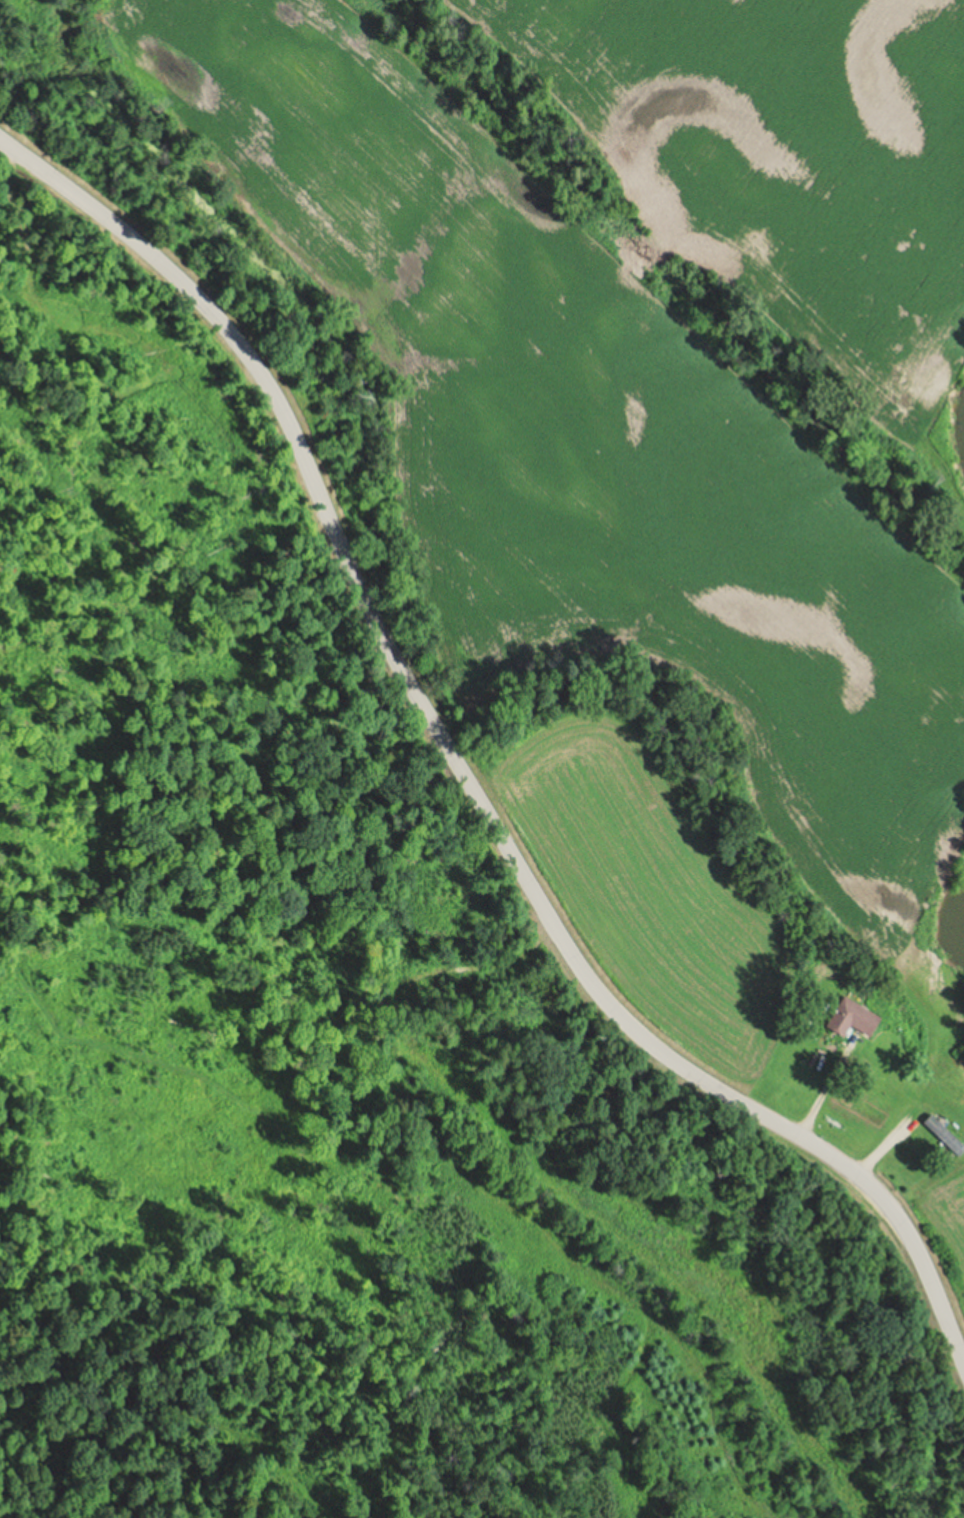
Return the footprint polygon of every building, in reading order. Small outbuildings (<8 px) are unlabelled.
[(840,995),(823,1026),(842,1037),(848,1025),(867,1036),(878,1015),(840,995)] [(922,1122),(955,1156),(963,1149),(930,1114),(922,1122)]
